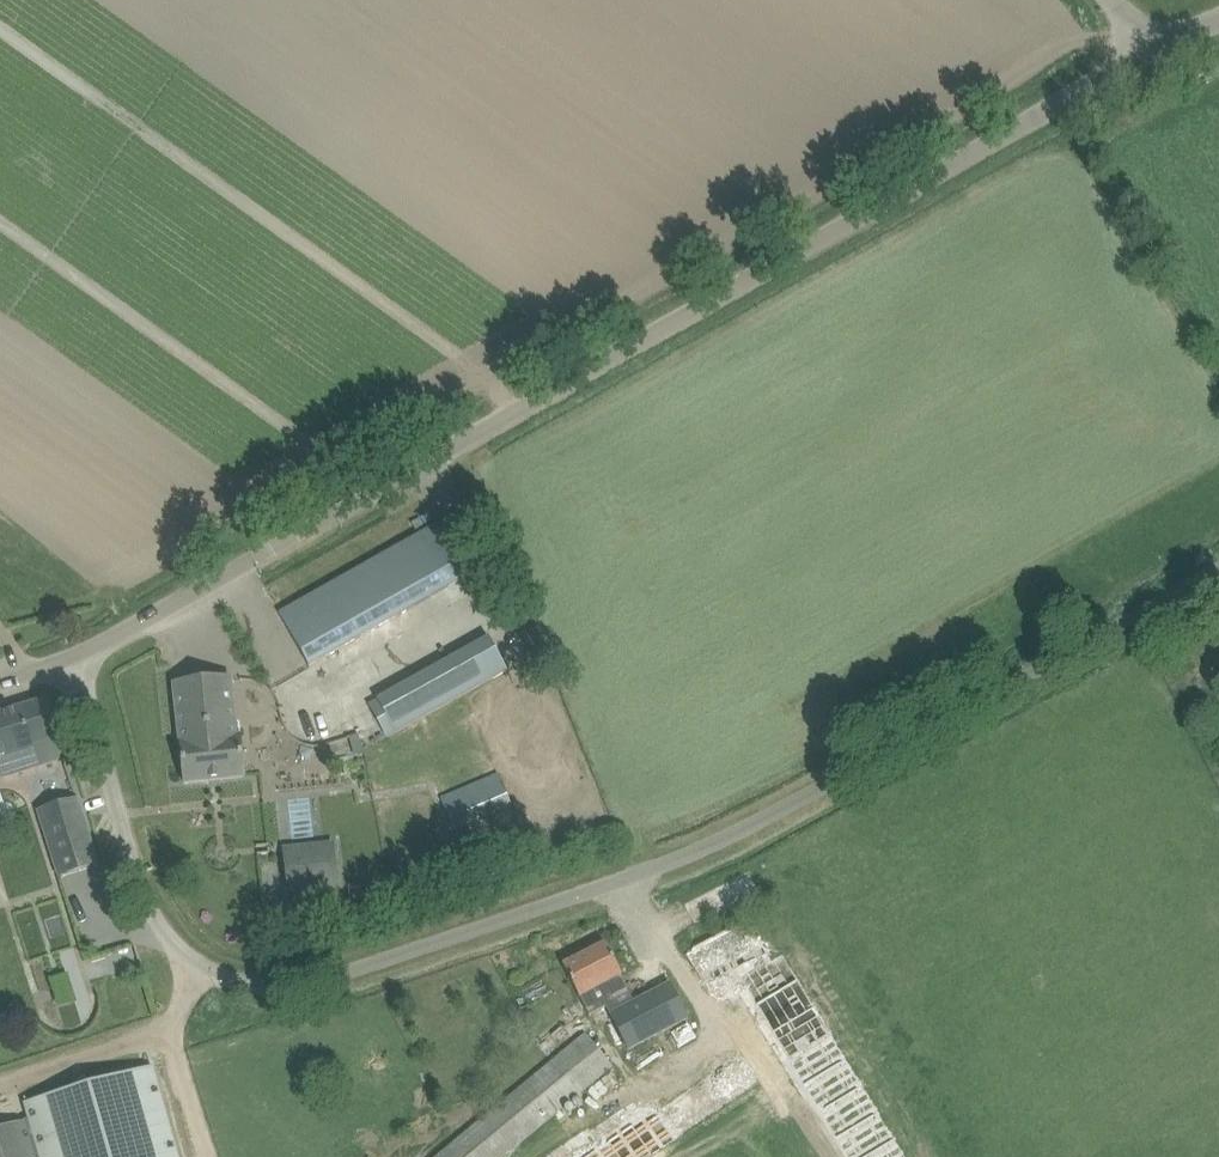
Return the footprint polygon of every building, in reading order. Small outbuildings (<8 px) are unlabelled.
[(292,635),(309,667),(468,578),(438,525),(280,614),(292,635)] [(490,638),(378,701),(396,733),(508,670),(505,666),(490,638)] [(185,782),(246,776),(242,737),(237,737),(231,678),(176,684),(182,743),(181,743),(185,782)] [(0,716),(0,768),(3,778),(65,758),(59,740),(60,740),(48,701),(0,716)] [(503,775),(441,790),(451,828),(512,812),(503,775)] [(60,877),(63,876),(99,865),(79,799),(39,812),(60,877)] [(306,862),(304,848),(285,850),(289,891),(339,885),(336,859),(306,862)] [(795,945),(770,957),(751,918),(687,949),(704,984),(741,966),(833,1156),(897,1156),(795,945)] [(94,978),(139,961),(133,943),(88,961),(94,978)] [(606,944),(563,966),(580,997),(582,1001),(590,1016),(606,1007),(610,1005),(614,1014),(611,1016),(629,1049),(688,1018),(671,985),(635,1003),(631,994),(625,984),(620,986),(616,979),(621,976),(623,976),(618,967),(606,944)] [(612,1067),(586,1035),(437,1156),(505,1156),(612,1067)] [(701,1122),(753,1086),(734,1058),(658,1110),(651,1100),(570,1156),(650,1156),(701,1122)] [(22,1098),(27,1120),(0,1126),(0,1156),(180,1156),(159,1066),(22,1098)]
